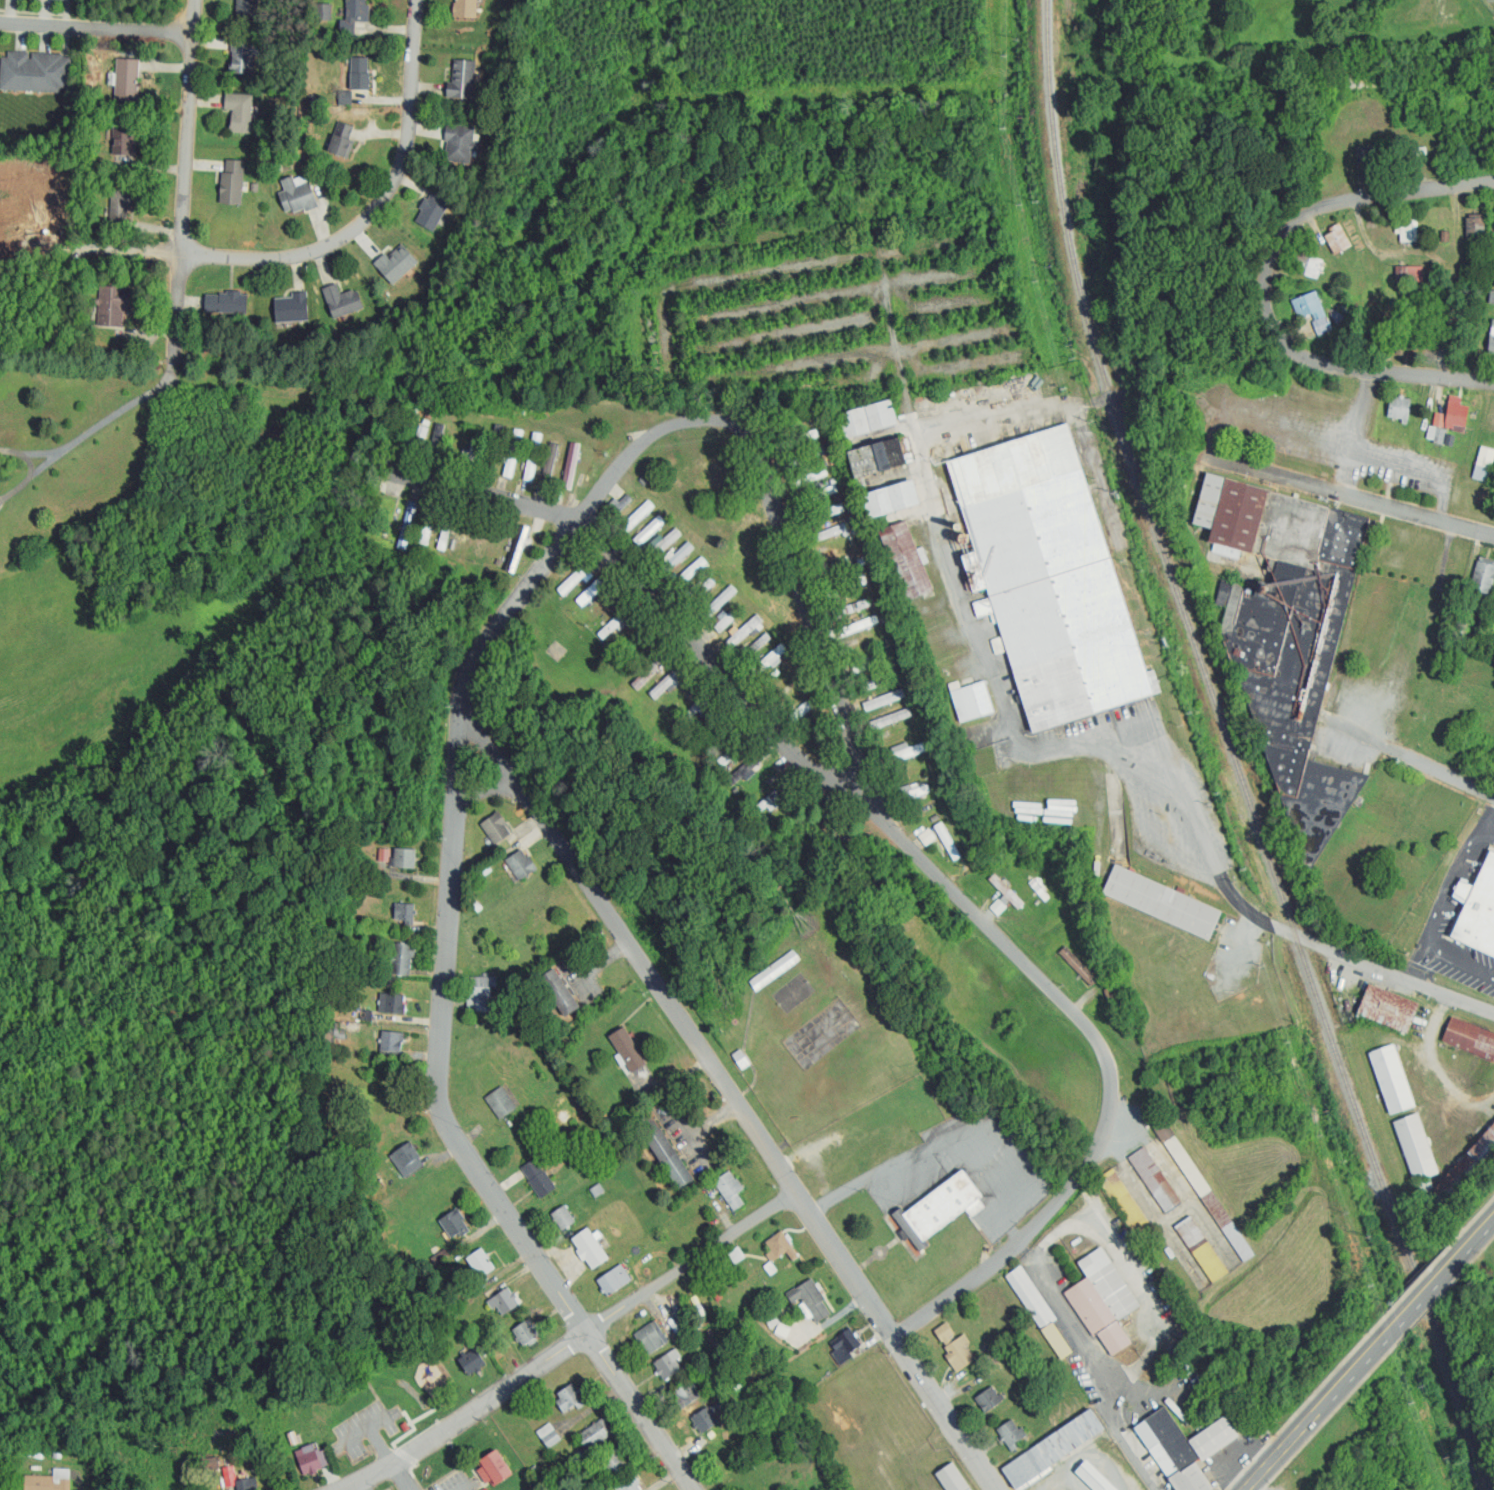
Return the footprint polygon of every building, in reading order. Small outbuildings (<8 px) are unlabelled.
[(236,18),(236,0),(259,0),(258,19),(236,18)] [(347,18),(347,0),(366,0),(366,17),(347,18)] [(456,3),(456,0),(476,0),(475,17),(452,17),(453,2),(456,3)] [(331,3),(318,4),(319,20),(331,20),(331,3)] [(234,38),(255,40),(255,44),(262,44),(262,57),(255,56),(254,74),(232,73),(234,38)] [(60,93),(0,90),(0,56),(8,57),(8,52),(28,53),(27,58),(32,59),(32,52),(62,54),(62,56),(71,57),(69,87),(60,87),(60,93)] [(351,56),(368,57),(368,89),(351,88),(351,56)] [(116,58),(140,59),(138,101),(114,100),(116,58)] [(454,60),(475,61),(472,99),(446,98),(447,82),(452,82),(454,60)] [(226,93),(253,94),(251,134),(230,133),(231,112),(233,112),(233,110),(225,109),(226,93)] [(327,151),(345,157),(351,140),(349,139),(354,126),(338,120),(327,151)] [(113,154),(132,155),(133,129),(126,129),(126,121),(113,121),(113,154)] [(445,123),(474,127),(473,141),(480,142),(478,151),(471,150),(469,163),(444,160),(446,141),(443,141),(445,123)] [(226,159),(244,161),(241,205),(220,203),(222,172),(225,172),(226,159)] [(278,192),(285,212),(292,209),(294,212),(305,208),(306,211),(319,206),(309,180),(296,185),(292,175),(280,179),(284,190),(278,192)] [(111,189),(131,190),(130,207),(127,207),(126,231),(109,230),(111,189)] [(432,191),(450,201),(433,231),(415,221),(432,191)] [(1465,219),(1466,241),(1484,241),(1483,218),(1465,219)] [(1416,220),(1416,241),(1404,241),(1404,220),(1416,220)] [(1324,236),(1334,255),(1351,246),(1341,227),(1324,236)] [(404,245),(390,258),(385,253),(374,263),(393,285),(419,262),(404,245)] [(1322,260),(1316,278),(1296,272),(1296,269),(1292,268),(1296,255),(1301,256),(1302,254),(1322,260)] [(322,288),(334,319),(364,308),(358,291),(354,292),(353,290),(341,294),(337,283),(322,288)] [(99,285),(131,286),(130,312),(123,312),(122,326),(96,325),(99,285)] [(206,295),(205,311),(246,313),(247,294),(241,294),(241,291),(226,291),(226,293),(220,293),(219,295),(206,295)] [(307,292),(309,321),(275,324),(274,298),(292,297),(292,293),(307,292)] [(1312,293),(1318,311),(1302,316),(1296,298),(1312,293)] [(1336,322),(1349,315),(1344,304),(1331,310),(1336,322)] [(1416,323),(1412,350),(1395,347),(1398,327),(1405,328),(1406,322),(1416,323)] [(1410,399),(1407,419),(1387,416),(1390,395),(1410,399)] [(891,400),(898,424),(844,440),(837,415),(891,400)] [(1448,402),(1468,405),(1464,426),(1445,423),(1448,402)] [(428,457),(436,459),(444,424),(436,422),(428,457)] [(945,462),(1066,423),(1153,694),(1033,733),(945,462)] [(410,451),(417,453),(428,427),(420,424),(410,451)] [(495,424),(504,426),(494,473),(484,471),(495,424)] [(1455,434),(1447,432),(1448,428),(1429,424),(1426,439),(1453,445),(1455,434)] [(466,467),(472,468),(480,430),(473,428),(466,467)] [(502,475),(511,478),(523,431),(513,428),(502,475)] [(777,442),(816,428),(819,437),(780,451),(777,442)] [(533,432),(542,434),(532,482),(523,480),(533,432)] [(899,439),(906,466),(856,480),(848,454),(899,439)] [(573,487),(578,442),(568,440),(563,486),(573,487)] [(550,442),(558,444),(548,485),(539,483),(550,442)] [(821,445),(824,453),(786,470),(783,462),(821,445)] [(1490,480),(1493,448),(1493,446),(1479,445),(1475,478),(1490,480)] [(823,467),(827,475),(793,488),(790,479),(823,467)] [(1207,475),(1371,518),(1307,760),(1369,777),(1311,871),(1303,866),(1220,634),(1227,607),(1217,604),(1223,581),(1257,590),(1259,583),(1273,587),(1280,559),(1211,541),(1214,528),(1194,523),(1207,475)] [(913,481),(921,505),(870,520),(863,496),(913,481)] [(834,484),(837,492),(799,507),(796,499),(834,484)] [(627,494),(632,499),(613,517),(608,512),(627,494)] [(647,499),(653,506),(623,534),(617,528),(647,499)] [(409,501),(418,503),(405,549),(397,547),(409,501)] [(841,502),(845,510),(804,526),(801,518),(841,502)] [(427,507),(435,509),(425,544),(418,542),(427,507)] [(446,514),(453,515),(444,550),(437,548),(446,514)] [(904,522),(933,591),(908,602),(879,532),(904,522)] [(844,523),(847,530),(813,543),(810,536),(844,523)] [(520,525),(529,528),(513,573),(504,570),(520,525)] [(674,527),(680,534),(651,560),(645,554),(674,527)] [(687,541),(693,548),(663,577),(657,570),(687,541)] [(700,556),(707,563),(675,591),(669,584),(700,556)] [(855,558),(858,566),(823,581),(819,573),(855,558)] [(1477,560),(1493,565),(1493,573),(1488,594),(1469,589),(1477,560)] [(584,562),(590,568),(563,596),(557,589),(584,562)] [(600,576),(606,582),(582,607),(576,601),(600,576)] [(710,578),(715,584),(696,600),(691,595),(710,578)] [(854,580),(857,588),(829,599),(826,592),(854,580)] [(730,585),(735,591),(706,620),(701,614),(730,585)] [(869,597),(872,605),(834,617),(832,610),(869,597)] [(625,607),(631,614),(602,640),(596,634),(625,607)] [(734,608),(739,613),(719,633),(714,627),(734,608)] [(724,642),(731,649),(762,620),(755,614),(724,642)] [(875,615),(878,622),(842,637),(839,629),(875,615)] [(765,632),(770,638),(745,661),(739,655),(765,632)] [(991,639),(995,654),(1007,650),(1002,635),(991,639)] [(782,643),(787,649),(754,678),(749,672),(782,643)] [(665,651),(672,658),(637,691),(631,685),(665,651)] [(879,657),(882,664),(854,674),(851,667),(879,657)] [(679,664),(685,670),(655,699),(649,693),(679,664)] [(886,674),(889,682),(862,691),(859,684),(886,674)] [(983,683),(993,711),(961,723),(948,685),(959,681),(962,690),(983,683)] [(703,694),(708,698),(688,721),(683,716),(703,694)] [(908,707),(911,715),(872,730),(869,722),(908,707)] [(697,730),(701,734),(721,715),(716,710),(697,730)] [(744,738),(749,745),(722,768),(716,761),(744,738)] [(922,743),(925,751),(886,765),(883,757),(922,743)] [(758,752),(764,759),(732,785),(727,779),(758,752)] [(785,781),(790,787),(761,811),(756,805),(785,781)] [(927,785),(930,791),(899,803),(896,796),(927,785)] [(834,797),(828,809),(821,806),(827,794),(834,797)] [(497,810),(506,824),(503,827),(509,836),(493,846),(478,823),(497,810)] [(941,822),(961,856),(954,861),(934,826),(941,822)] [(925,846),(937,837),(929,827),(918,835),(925,846)] [(394,849),(416,850),(415,869),(393,868),(394,849)] [(520,850),(526,858),(528,856),(536,869),(519,881),(505,860),(520,850)] [(1489,852),(1493,854),(1493,957),(1450,937),(1489,852)] [(1115,867),(1222,914),(1210,943),(1102,895),(1115,867)] [(994,873),(1024,903),(1017,910),(988,880),(994,873)] [(1010,901),(1002,894),(990,907),(998,914),(1010,901)] [(395,903),(414,904),(413,921),(394,920),(395,903)] [(415,945),(414,957),(411,957),(410,977),(392,975),(394,943),(415,945)] [(1065,946),(1097,980),(1091,986),(1059,952),(1065,946)] [(792,951),(799,961),(755,992),(749,982),(792,951)] [(553,969),(578,1008),(564,1017),(539,978),(553,969)] [(467,977),(497,976),(497,987),(490,987),(490,1010),(468,1011),(467,977)] [(1357,1013),(1406,1033),(1418,1004),(1369,984),(1357,1013)] [(381,992),(403,995),(402,1004),(405,1004),(404,1015),(379,1012),(381,992)] [(1452,1017),(1493,1034),(1493,1062),(1442,1040),(1452,1017)] [(623,1027),(646,1063),(631,1073),(608,1036),(623,1027)] [(382,1031),(400,1033),(399,1042),(402,1042),(401,1053),(380,1051),(382,1031)] [(1368,1053),(1390,1115),(1415,1106),(1394,1044),(1368,1053)] [(501,1087),(516,1108),(501,1120),(485,1099),(501,1087)] [(649,1113),(694,1180),(678,1190),(634,1123),(649,1113)] [(1393,1122),(1414,1182),(1438,1173),(1417,1113),(1393,1122)] [(1417,1205),(1493,1122),(1493,1158),(1434,1221),(1417,1205)] [(1167,1123),(1256,1256),(1244,1263),(1156,1130),(1167,1123)] [(409,1142),(420,1157),(406,1167),(395,1152),(409,1142)] [(1144,1148),(1180,1201),(1165,1212),(1128,1158),(1144,1148)] [(533,1156),(555,1186),(540,1197),(527,1180),(529,1179),(520,1166),(533,1156)] [(730,1170),(743,1190),(737,1194),(744,1204),(733,1211),(713,1181),(730,1170)] [(962,1171),(982,1198),(926,1240),(929,1245),(920,1252),(893,1215),(902,1209),(905,1213),(962,1171)] [(595,1196),(604,1191),(600,1183),(590,1188),(595,1196)] [(563,1204),(575,1220),(562,1229),(551,1213),(563,1204)] [(457,1208),(464,1217),(461,1219),(471,1232),(461,1239),(459,1235),(452,1239),(439,1220),(457,1208)] [(1191,1216),(1228,1272),(1213,1282),(1175,1226),(1191,1216)] [(587,1224),(609,1257),(591,1268),(584,1257),(582,1259),(575,1249),(577,1248),(569,1236),(587,1224)] [(765,1243),(777,1259),(786,1253),(792,1261),(799,1256),(781,1231),(765,1243)] [(494,1267),(480,1276),(467,1255),(481,1246),(494,1267)] [(1101,1246),(1141,1304),(1117,1320),(1088,1276),(1078,1262),(1101,1246)] [(596,1279),(606,1294),(629,1279),(619,1264),(596,1279)] [(1017,1267),(1074,1351),(1062,1359),(1005,1275),(1017,1267)] [(1088,1276),(1065,1291),(1094,1335),(1097,1332),(1112,1356),(1132,1342),(1117,1320),(1088,1276)] [(787,1294),(792,1302),(800,1296),(817,1323),(831,1314),(823,1302),(826,1300),(811,1278),(787,1294)] [(507,1286),(519,1303),(502,1314),(496,1305),(492,1308),(486,1300),(507,1286)] [(528,1317),(539,1332),(534,1336),(537,1340),(529,1346),(526,1342),(523,1345),(511,1328),(528,1317)] [(633,1333),(648,1355),(668,1341),(653,1319),(633,1333)] [(849,1326),(861,1343),(848,1353),(842,1344),(834,1350),(828,1341),(849,1326)] [(959,1337),(975,1360),(956,1372),(945,1355),(948,1353),(944,1347),(959,1337)] [(474,1347),(485,1363),(468,1375),(457,1358),(474,1347)] [(653,1361),(665,1380),(681,1369),(669,1350),(653,1361)] [(689,1379),(700,1396),(682,1408),(671,1391),(689,1379)] [(571,1381),(585,1403),(578,1408),(574,1403),(563,1411),(555,1399),(559,1397),(556,1392),(571,1381)] [(991,1386),(1002,1401),(985,1414),(974,1399),(991,1386)] [(706,1406),(717,1422),(700,1433),(690,1417),(706,1406)] [(1090,1407),(1104,1429),(1015,1489),(1000,1468),(1090,1407)] [(1178,1489),(1209,1489),(1212,1488),(1194,1463),(1200,1459),(1202,1462),(1239,1437),(1224,1416),(1188,1441),(1165,1408),(1135,1428),(1178,1489)] [(598,1420),(608,1436),(587,1450),(576,1435),(598,1420)] [(1010,1420),(1023,1438),(1017,1442),(1021,1447),(1012,1453),(996,1430),(1010,1420)] [(536,1431),(548,1448),(561,1439),(550,1422),(536,1431)] [(566,1449),(573,1459),(581,1453),(574,1443),(566,1449)] [(496,1447),(512,1473),(493,1485),(477,1460),(496,1447)] [(615,1447),(627,1464),(612,1475),(600,1457),(615,1447)] [(304,1474),(322,1468),(315,1450),(297,1457),(304,1474)] [(1118,1489),(1117,1489),(1095,1489),(1075,1471),(1086,1459),(1118,1489)] [(946,1489),(971,1489),(952,1461),(935,1473),(946,1489)] [(636,1484),(640,1489),(610,1489),(633,1474),(639,1482),(636,1484)] [(53,1476),(52,1489),(23,1489),(24,1475),(53,1476)] [(250,1478),(252,1489),(238,1489),(236,1480),(250,1478)]
